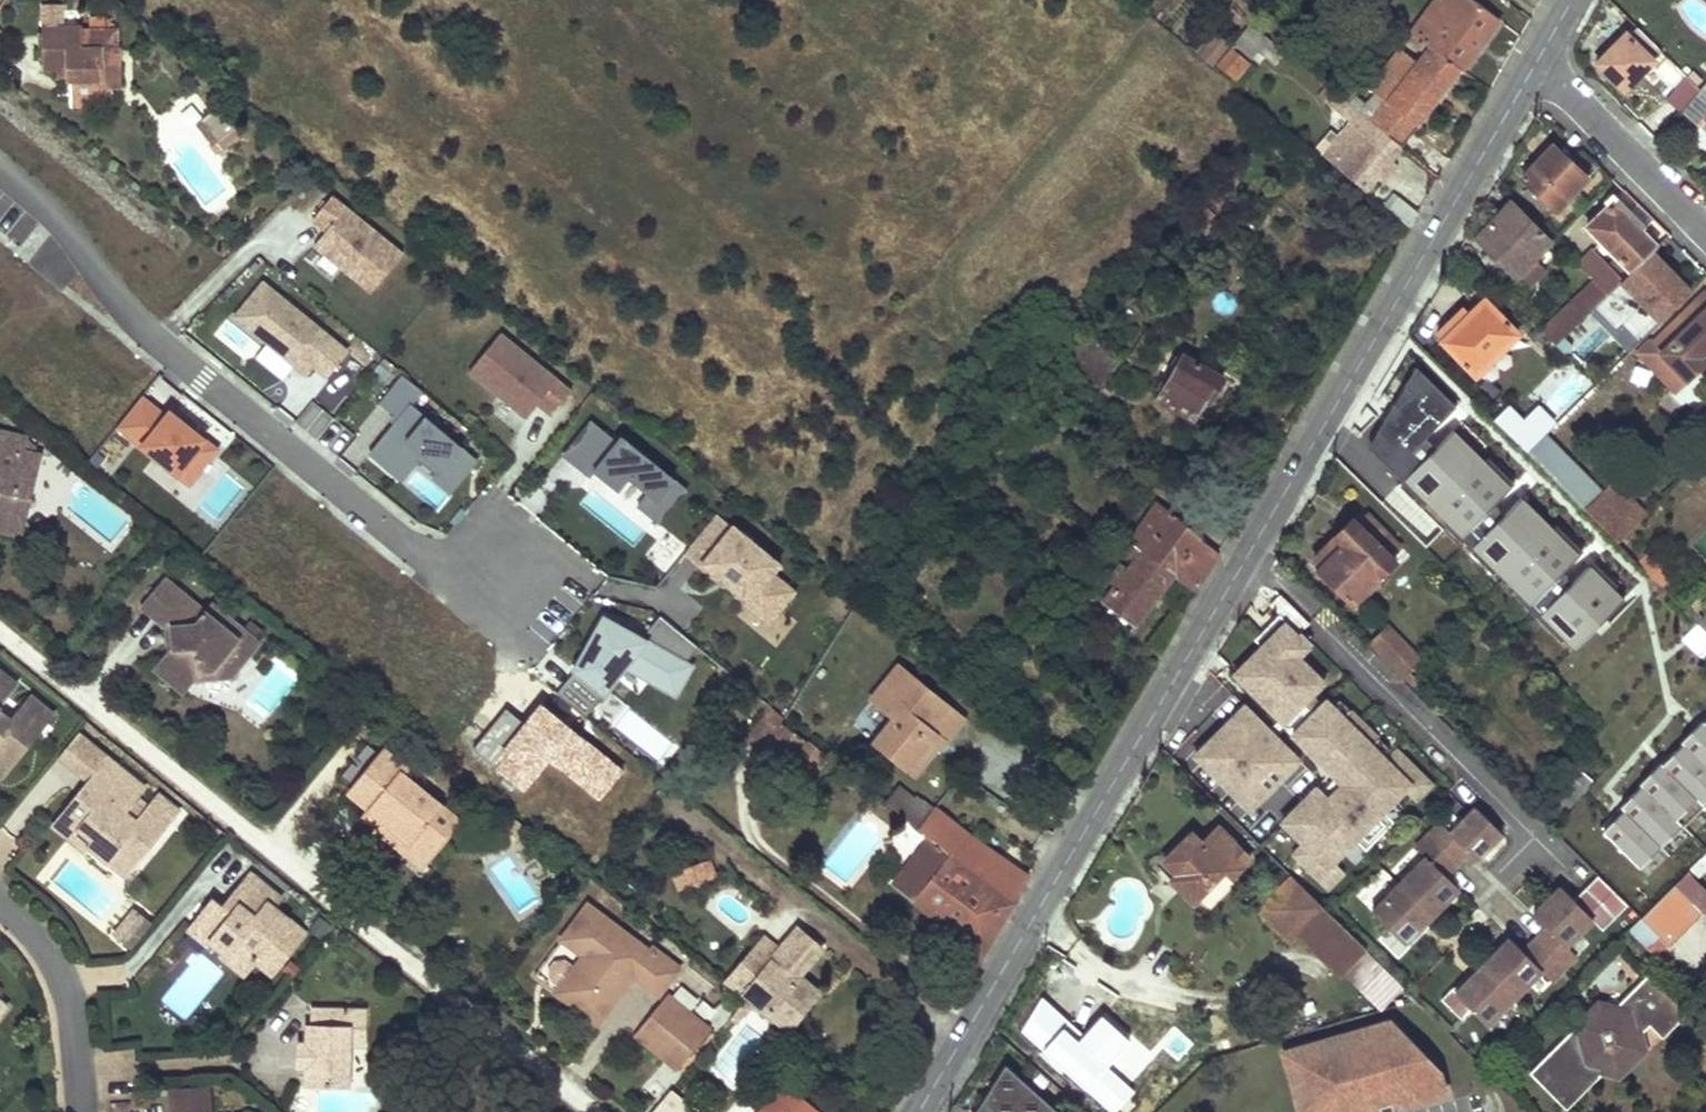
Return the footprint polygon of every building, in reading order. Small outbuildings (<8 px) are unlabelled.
[(1495,23),(1463,0),(1436,0),(1425,16),(1406,40),(1416,49),(1421,43),(1459,70),(1495,23)] [(61,8),(40,8),(42,73),(65,72),(65,84),(91,84),(96,91),(121,90),(119,30),(79,31),(79,28),(61,28),(61,8)] [(1266,38),(1247,24),(1229,49),(1247,64),(1252,56),(1261,44),(1266,38)] [(1660,50),(1637,27),(1628,36),(1626,33),(1606,54),(1611,59),(1603,68),(1624,91),(1653,60),(1651,59),(1660,50)] [(1208,65),(1226,43),(1214,35),(1211,37),(1204,31),(1188,49),(1208,65)] [(1398,146),(1459,70),(1421,43),(1416,49),(1423,53),(1411,68),(1394,55),(1363,94),(1369,99),(1380,107),(1368,120),(1398,146)] [(1252,56),(1269,69),(1278,56),(1261,44),(1252,56)] [(1247,64),(1229,49),(1216,66),(1234,80),(1247,64)] [(1611,59),(1606,54),(1597,63),(1603,68),(1611,59)] [(1677,67),(1657,91),(1681,112),(1700,90),(1696,86),(1687,77),(1677,67)] [(1700,81),(1691,72),(1687,77),(1696,86),(1700,81)] [(1368,120),(1357,113),(1333,92),(1320,107),(1347,129),(1322,157),(1364,191),(1398,146),(1368,120)] [(1357,113),(1368,120),(1380,107),(1369,99),(1357,113)] [(211,118),(196,130),(207,144),(224,133),(211,118)] [(1587,178),(1552,146),(1523,177),(1531,185),(1524,192),(1543,210),(1550,202),(1558,210),(1587,178)] [(393,250),(322,192),(303,215),(323,231),(312,246),(363,288),(393,250)] [(1416,213),(1397,199),(1388,210),(1409,227),(1416,213)] [(1550,240),(1512,201),(1477,235),(1514,274),(1550,240)] [(1652,252),(1658,247),(1643,231),(1628,216),(1614,202),(1588,226),(1617,257),(1631,272),(1652,252)] [(1654,220),(1639,204),(1628,216),(1643,231),(1654,220)] [(312,246),(323,231),(317,226),(305,241),(312,246)] [(1595,250),(1579,265),(1608,295),(1623,280),(1609,265),(1595,250)] [(1691,292),(1652,252),(1631,272),(1623,280),(1608,295),(1607,295),(1592,309),(1614,332),(1620,327),(1637,345),(1691,292)] [(1631,272),(1617,257),(1609,265),(1623,280),(1631,272)] [(254,278),(226,313),(297,370),(304,361),(318,372),(338,347),(254,278)] [(1592,309),(1607,295),(1594,282),(1541,332),(1555,345),(1563,337),(1589,313),(1592,309)] [(1675,392),(1704,364),(1699,358),(1705,351),(1705,295),(1703,292),(1653,341),(1652,339),(1637,353),(1675,392)] [(1518,334),(1484,300),(1442,341),(1475,376),(1518,334)] [(1614,332),(1592,309),(1589,313),(1627,353),(1632,349),(1637,345),(1620,327),(1614,332)] [(563,388),(492,330),(460,367),(511,409),(523,394),(543,411),(563,388)] [(1081,334),(1061,360),(1098,387),(1117,361),(1081,334)] [(1571,346),(1563,337),(1555,345),(1563,354),(1571,346)] [(1566,359),(1535,389),(1561,415),(1591,384),(1566,359)] [(1456,408),(1416,367),(1404,387),(1411,394),(1397,407),(1394,404),(1377,432),(1383,438),(1371,451),(1404,482),(1425,503),(1447,524),(1496,573),(1515,591),(1563,640),(1573,650),(1623,598),(1614,589),(1553,529),(1525,502),(1484,461),(1453,431),(1435,449),(1425,438),(1456,408)] [(1206,409),(1215,393),(1175,368),(1155,400),(1190,422),(1200,405),(1206,409)] [(403,377),(380,406),(398,421),(409,407),(412,409),(424,394),(403,377)] [(1404,387),(1394,404),(1397,407),(1411,394),(1404,387)] [(114,422),(191,485),(221,449),(150,389),(114,422)] [(518,414),(530,400),(523,394),(511,409),(518,414)] [(342,453),(355,433),(308,405),(296,425),(342,453)] [(412,409),(409,407),(398,421),(367,458),(401,483),(418,465),(437,478),(433,484),(452,499),(479,465),(412,409)] [(1504,419),(1500,415),(1494,420),(1499,425),(1504,419)] [(678,486),(612,432),(607,438),(582,417),(554,451),(581,473),(585,467),(610,487),(620,474),(639,489),(628,502),(650,520),(678,486)] [(1524,439),(1504,419),(1499,425),(1518,444),(1524,439)] [(1524,439),(1518,444),(1526,452),(1546,433),(1538,424),(1524,439)] [(1368,448),(1371,451),(1383,438),(1377,432),(1368,448)] [(0,433),(0,446),(25,452),(28,440),(0,433)] [(19,536),(29,492),(16,489),(25,452),(0,446),(0,531),(19,536)] [(16,489),(29,492),(39,455),(25,452),(16,489)] [(1488,458),(1484,461),(1525,502),(1529,498),(1488,458)] [(1398,488),(1419,509),(1425,503),(1404,482),(1398,488)] [(1584,510),(1617,543),(1644,518),(1610,484),(1584,510)] [(1135,561),(1102,605),(1132,628),(1174,575),(1193,590),(1216,553),(1203,544),(1205,541),(1158,505),(1123,552),(1135,561)] [(1330,541),(1338,548),(1318,568),(1353,603),(1396,561),(1391,556),(1386,551),(1396,541),(1366,512),(1357,522),(1353,518),(1330,541)] [(716,516),(683,556),(770,630),(797,595),(779,579),(783,572),(716,516)] [(1444,527),(1493,575),(1496,573),(1447,524),(1444,527)] [(1556,526),(1553,529),(1614,589),(1617,586),(1556,526)] [(1400,546),(1396,541),(1386,551),(1391,556),(1400,546)] [(1639,551),(1630,543),(1624,550),(1632,558),(1639,551)] [(206,615),(165,581),(142,609),(167,629),(169,655),(156,671),(183,693),(192,681),(200,671),(221,670),(231,678),(258,644),(212,607),(206,615)] [(1512,594),(1561,643),(1563,640),(1515,591),(1512,594)] [(1281,596),(1270,606),(1280,616),(1299,635),(1310,625),(1281,596)] [(1684,610),(1688,615),(1695,609),(1690,604),(1684,610)] [(1695,609),(1688,615),(1697,624),(1703,618),(1695,609)] [(1705,633),(1705,615),(1703,618),(1697,624),(1705,633)] [(604,616),(572,677),(600,703),(603,706),(629,676),(677,704),(696,670),(689,664),(697,652),(659,620),(645,640),(604,616)] [(1280,616),(1255,641),(1262,648),(1235,676),(1259,699),(1266,693),(1291,718),(1304,705),(1309,711),(1314,715),(1293,736),(1341,784),(1360,803),(1345,817),(1327,798),(1316,788),(1282,823),(1285,825),(1295,835),(1304,844),(1294,854),(1328,889),(1344,872),(1334,862),(1355,841),(1366,851),(1394,823),(1384,812),(1386,810),(1396,800),(1405,791),(1415,801),(1432,785),(1397,751),(1387,761),(1373,747),(1379,740),(1350,710),(1343,717),(1333,707),(1327,701),(1322,706),(1312,695),(1319,689),(1307,677),(1314,671),(1299,657),(1313,644),(1302,633),(1300,636),(1299,635),(1280,616)] [(1369,643),(1402,678),(1408,672),(1421,659),(1388,625),(1369,643)] [(1701,661),(1705,655),(1705,636),(1695,626),(1680,642),(1701,661)] [(916,779),(963,721),(895,666),(868,701),(892,720),(872,744),(916,779)] [(200,671),(192,681),(231,678),(221,670),(200,671)] [(1314,671),(1307,677),(1319,689),(1325,683),(1314,671)] [(1415,679),(1408,672),(1402,678),(1410,685),(1415,679)] [(0,676),(0,703),(13,687),(0,676)] [(572,677),(558,695),(587,720),(600,703),(572,677)] [(30,700),(24,706),(46,723),(51,717),(30,700)] [(1340,700),(1333,707),(1343,717),(1350,710),(1340,700)] [(505,707),(471,750),(523,791),(549,758),(600,798),(623,769),(541,705),(526,723),(505,707)] [(1304,705),(1291,718),(1296,723),(1309,711),(1304,705)] [(46,723),(24,706),(8,725),(0,719),(0,780),(46,723)] [(1225,738),(1218,732),(1194,755),(1250,811),(1274,787),(1267,780),(1293,754),(1251,712),(1225,738)] [(822,757),(768,714),(746,741),(786,774),(796,773),(803,779),(822,757)] [(1703,724),(1701,722),(1681,743),(1683,745),(1664,765),(1661,763),(1639,784),(1641,786),(1599,829),(1639,868),(1681,826),(1683,828),(1704,806),(1702,804),(1705,800),(1705,721),(1703,724)] [(386,831),(422,861),(451,826),(394,778),(400,773),(378,754),(374,758),(359,745),(332,778),(348,791),(344,796),(366,815),(361,820),(381,836),(386,831)] [(138,787),(103,758),(47,825),(80,851),(84,847),(118,874),(160,819),(145,806),(140,811),(127,800),(138,787)] [(1563,813),(1593,779),(1578,766),(1548,801),(1563,813)] [(1341,784),(1327,798),(1345,817),(1360,803),(1341,784)] [(931,812),(898,787),(885,804),(907,822),(994,894),(999,889),(1013,900),(1027,876),(967,836),(934,809),(931,812)] [(1396,800),(1386,810),(1391,815),(1401,805),(1396,800)] [(1371,911),(1388,927),(1378,938),(1397,957),(1408,946),(1405,942),(1458,888),(1445,875),(1468,852),(1476,859),(1502,833),(1475,807),(1450,832),(1440,822),(1415,847),(1425,857),(1371,911)] [(505,819),(491,836),(498,842),(512,825),(505,819)] [(918,850),(891,884),(960,941),(980,957),(1013,900),(999,889),(994,894),(907,822),(898,833),(918,850)] [(505,847),(519,830),(512,825),(498,842),(505,847)] [(1285,825),(1278,832),(1288,842),(1295,835),(1285,825)] [(1156,866),(1192,902),(1225,870),(1232,876),(1249,859),(1217,827),(1201,843),(1190,832),(1156,866)] [(414,870),(422,861),(386,831),(381,836),(377,840),(414,870)] [(713,879),(707,861),(673,873),(679,891),(713,879)] [(1687,872),(1675,884),(1694,903),(1705,891),(1687,872)] [(274,897),(245,873),(217,908),(207,899),(183,928),(201,944),(204,940),(220,952),(215,956),(238,976),(248,962),(265,974),(299,932),(268,906),(274,897)] [(1440,998),(1460,1018),(1470,1008),(1487,1024),(1540,970),(1551,980),(1576,955),(1565,945),(1591,919),(1602,929),(1627,904),(1597,874),(1573,899),(1560,886),(1532,913),(1545,926),(1522,950),(1508,937),(1475,971),(1455,991),(1451,987),(1440,998)] [(1259,911),(1289,941),(1297,932),(1339,973),(1364,948),(1307,892),(1292,877),(1259,911)] [(1641,918),(1666,943),(1669,946),(1702,912),(1694,903),(1675,884),(1641,918)] [(583,906),(556,941),(556,942),(579,958),(551,997),(593,1027),(629,979),(655,997),(675,969),(648,950),(645,952),(583,906)] [(130,909),(108,937),(129,953),(151,925),(130,909)] [(1666,943),(1641,918),(1629,930),(1654,955),(1666,943)] [(1429,926),(1425,922),(1405,942),(1408,946),(1429,926)] [(822,948),(797,928),(778,951),(764,939),(754,951),(757,952),(743,968),(756,978),(743,993),(779,1022),(807,989),(795,980),(822,948)] [(980,957),(960,941),(951,952),(972,969),(980,957)] [(1475,971),(1471,967),(1451,987),(1455,991),(1475,971)] [(743,968),(732,983),(743,993),(756,978),(743,968)] [(1529,1073),(1545,1088),(1547,1086),(1566,1104),(1581,1085),(1583,1087),(1598,1067),(1608,1072),(1608,1071),(1618,1076),(1624,1070),(1625,1070),(1633,1063),(1629,1047),(1642,1034),(1651,1024),(1658,1018),(1666,1026),(1683,1010),(1648,974),(1614,1008),(1601,1004),(1595,1005),(1529,1073)] [(807,989),(779,1022),(788,1028),(815,995),(807,989)] [(664,997),(632,1039),(671,1071),(704,1028),(664,997)] [(1103,1013),(1083,1036),(1045,1004),(1020,1033),(1113,1111),(1118,1111),(1135,1092),(1105,1066),(1130,1037),(1103,1013)] [(361,1009),(307,1007),(305,1025),(301,1025),(301,1043),(299,1069),(298,1086),(343,1089),(344,1051),(344,1033),(361,1035),(361,1009)] [(1687,1014),(1683,1010),(1666,1026),(1658,1018),(1651,1024),(1663,1037),(1687,1014)] [(738,1015),(734,1011),(726,1021),(730,1025),(738,1015)] [(1276,1055),(1293,1111),(1399,1111),(1445,1099),(1438,1074),(1389,1023),(1276,1055)] [(361,1035),(344,1033),(344,1051),(361,1053),(361,1035)] [(1646,1050),(1642,1034),(1629,1047),(1633,1063),(1646,1050)] [(291,1044),(290,1069),(299,1069),(301,1043),(291,1044)] [(975,1111),(1056,1111),(1004,1065),(975,1111)] [(774,1082),(767,1092),(778,1101),(769,1111),(813,1111),(774,1082)] [(207,1095),(168,1098),(169,1111),(208,1111),(207,1095)] [(665,1096),(653,1111),(675,1111),(679,1107),(665,1096)]
